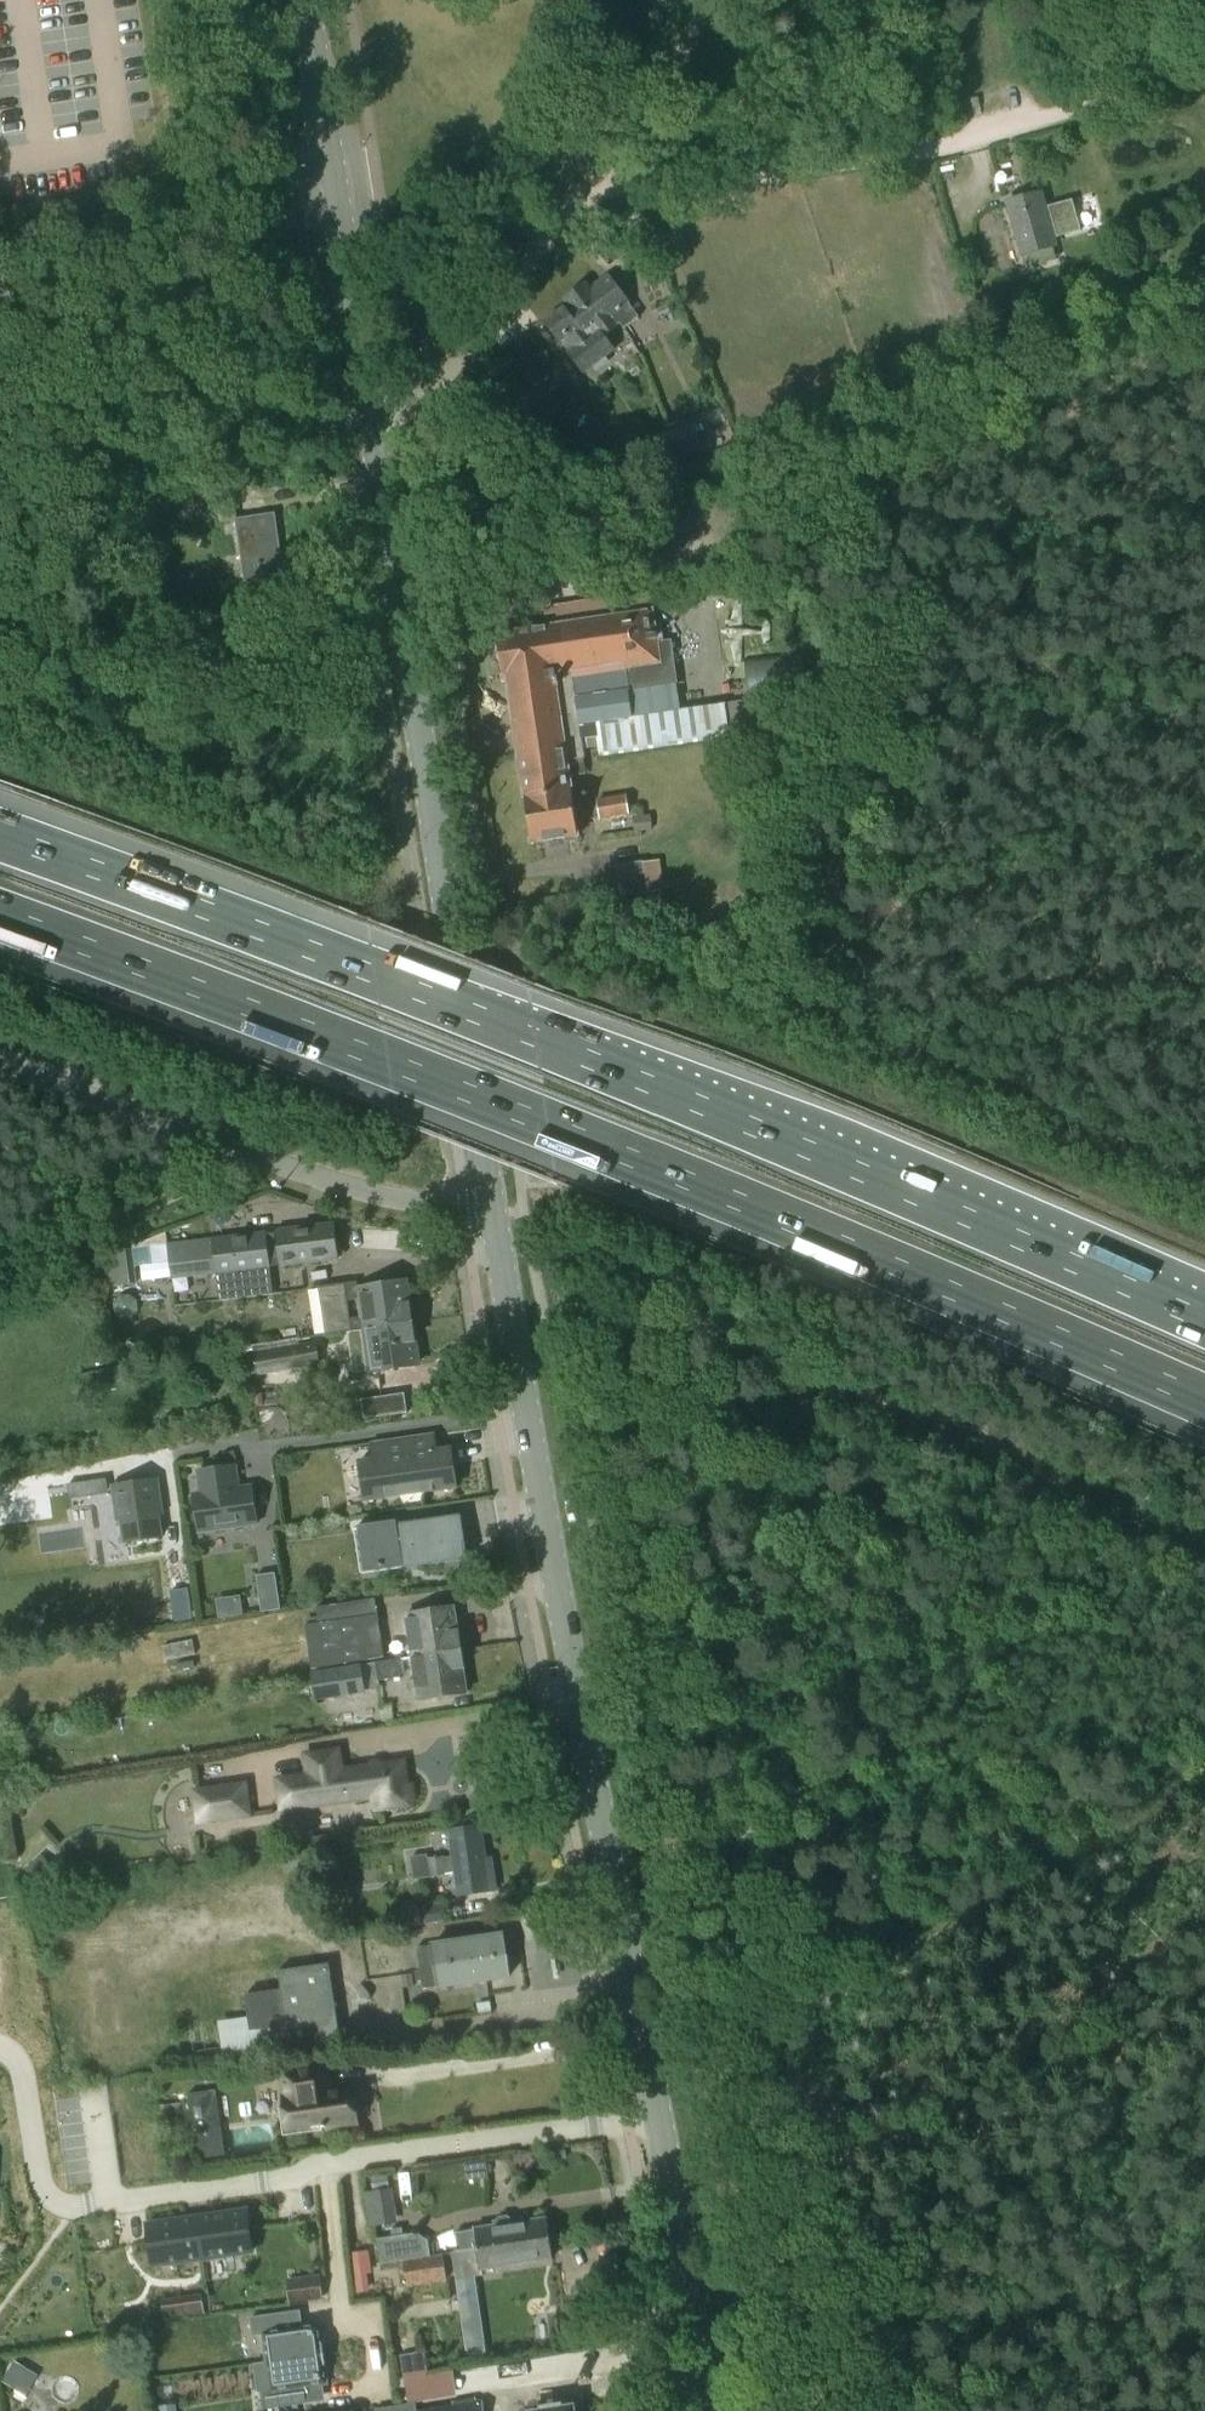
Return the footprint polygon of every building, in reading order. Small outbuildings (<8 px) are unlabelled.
[(1056,246),(1042,194),(1008,203),(1023,255),(1056,246)] [(569,305),(564,309),(571,317),(576,313),(582,321),(587,318),(584,314),(600,303),(614,322),(618,319),(622,324),(621,325),(626,330),(641,319),(631,306),(632,306),(609,276),(591,289),(586,284),(565,300),(569,305)] [(564,309),(546,323),(561,344),(568,339),(573,347),(567,351),(584,373),(592,366),(597,372),(610,361),(606,356),(614,350),(605,337),(621,325),(622,324),(618,319),(614,322),(600,303),(584,314),(587,318),(582,321),(576,313),(571,317),(564,309)] [(234,492),(215,495),(217,507),(236,504),(234,492)] [(165,500),(140,502),(141,513),(166,511),(165,500)] [(250,604),(269,602),(287,599),(279,546),(275,546),(270,516),(238,520),(250,604)] [(657,639),(653,608),(496,631),(503,681),(509,680),(520,760),(555,753),(553,742),(565,740),(566,743),(583,740),(580,722),(577,698),(629,691),(629,689),(678,681),(672,636),(657,639)] [(577,698),(580,722),(596,719),(682,707),(678,681),(629,689),(629,691),(577,698)] [(731,734),(752,731),(756,731),(752,707),(751,697),(726,701),(731,732),(731,734)] [(682,707),(596,719),(599,744),(600,751),(687,738),(682,707)] [(584,746),(599,744),(596,719),(580,722),(583,740),(584,746)] [(555,753),(520,760),(532,843),(579,836),(568,761),(585,758),(584,746),(583,740),(566,743),(565,740),(553,742),(555,753)] [(626,797),(598,802),(602,818),(629,814),(626,797)] [(652,817),(638,818),(639,831),(653,830),(652,817)] [(645,863),(610,868),(614,898),(650,893),(645,863)] [(658,898),(647,899),(648,909),(659,908),(658,898)] [(217,1273),(217,1275),(220,1301),(273,1294),(269,1257),(278,1256),(280,1265),(339,1258),(334,1223),(275,1231),(275,1232),(266,1234),(266,1232),(168,1245),(172,1278),(217,1273)] [(107,1251),(111,1287),(137,1284),(133,1248),(107,1251)] [(413,1321),(407,1280),(347,1289),(346,1283),(320,1287),(327,1334),(351,1331),(413,1321)] [(419,1364),(413,1321),(351,1331),(352,1339),(366,1337),(371,1371),(419,1364)] [(317,1343),(255,1355),(259,1374),(321,1362),(317,1343)] [(364,1420),(407,1413),(405,1394),(361,1400),(364,1420)] [(451,1449),(436,1451),(434,1435),(372,1444),(374,1460),(360,1462),(365,1501),(456,1488),(451,1449)] [(193,1496),(199,1532),(257,1524),(252,1487),(238,1489),(235,1466),(198,1471),(201,1494),(193,1496)] [(157,1480),(113,1487),(118,1521),(121,1520),(125,1543),(161,1538),(158,1515),(162,1514),(157,1480)] [(401,1564),(417,1562),(418,1564),(445,1559),(448,1575),(476,1571),(474,1558),(468,1559),(461,1517),(398,1526),(398,1523),(354,1530),(354,1531),(364,1530),(370,1569),(401,1564)] [(275,1573),(256,1576),(262,1613),(281,1610),(275,1573)] [(189,1587),(170,1590),(176,1622),(194,1619),(189,1587)] [(376,1599),(304,1609),(313,1668),(385,1657),(376,1599)] [(406,1615),(412,1655),(460,1648),(455,1608),(406,1615)] [(166,1659),(196,1653),(193,1640),(164,1646),(166,1659)] [(467,1692),(460,1648),(412,1655),(415,1680),(408,1681),(409,1690),(416,1689),(418,1699),(467,1692)] [(361,1666),(361,1668),(365,1690),(365,1691),(380,1688),(379,1681),(402,1676),(399,1659),(361,1666)] [(365,1690),(361,1668),(314,1676),(317,1698),(365,1690)] [(10,1738),(23,1742),(27,1728),(15,1724),(10,1738)] [(308,1774),(278,1779),(283,1810),(331,1802),(330,1794),(375,1787),(378,1807),(412,1802),(405,1758),(342,1768),(339,1750),(305,1755),(308,1774)] [(199,1821),(249,1814),(246,1784),(196,1791),(199,1821)] [(450,1831),(453,1855),(456,1872),(459,1894),(497,1889),(494,1866),(488,1867),(482,1826),(450,1831)] [(42,1851),(25,1867),(40,1883),(57,1868),(42,1851)] [(456,1872),(453,1855),(428,1857),(427,1853),(411,1855),(415,1879),(456,1872)] [(444,1904),(418,1908),(420,1924),(447,1919),(444,1904)] [(423,1989),(510,1975),(507,1955),(504,1934),(417,1947),(421,1970),(415,1971),(417,1981),(422,1980),(423,1989)] [(378,1976),(376,1962),(365,1964),(367,1978),(378,1976)] [(330,1963),(279,1970),(282,1989),(245,1994),(251,2030),(288,2025),(291,2049),(342,2042),(330,1963)] [(413,1986),(412,1974),(401,1975),(403,1987),(413,1986)] [(327,2069),(286,2074),(283,2075),(286,2097),(284,2098),(288,2130),(325,2125),(326,2130),(357,2126),(356,2117),(358,2117),(360,2116),(361,2115),(362,2114),(363,2112),(364,2111),(364,2109),(364,2108),(364,2107),(364,2106),(364,2105),(363,2103),(362,2101),(360,2100),(358,2099),(356,2098),(354,2099),(352,2089),(330,2092),(327,2069)] [(188,2091),(197,2156),(225,2152),(216,2087),(188,2091)] [(161,2113),(181,2111),(180,2101),(160,2104),(161,2113)] [(249,2103),(239,2105),(241,2117),(251,2116),(249,2103)] [(487,2160),(466,2164),(468,2178),(489,2175),(487,2160)] [(373,2185),(387,2182),(386,2171),(371,2174),(373,2185)] [(391,2187),(364,2191),(367,2209),(394,2205),(391,2187)] [(208,2216),(197,2217),(199,2228),(203,2258),(253,2251),(248,2210),(208,2216)] [(458,2250),(548,2238),(545,2216),(475,2226),(475,2229),(456,2231),(458,2250)] [(187,2219),(148,2225),(153,2265),(203,2258),(199,2228),(197,2217),(187,2219)] [(393,2236),(377,2238),(381,2262),(431,2255),(428,2231),(403,2235),(402,2226),(392,2228),(393,2236)] [(552,2260),(548,2238),(458,2250),(459,2251),(453,2252),(456,2277),(481,2274),(481,2270),(552,2260)] [(369,2262),(367,2250),(350,2252),(352,2265),(369,2262)] [(444,2254),(403,2260),(407,2284),(447,2278),(444,2254)] [(320,2276),(307,2277),(309,2301),(323,2300),(320,2276)] [(262,2334),(266,2362),(323,2354),(319,2324),(287,2329),(285,2314),(251,2318),(253,2335),(262,2334)] [(559,2330),(561,2345),(575,2343),(574,2329),(559,2330)] [(323,2354),(266,2362),(270,2390),(261,2391),(263,2408),(298,2403),(296,2388),(328,2384),(323,2354)] [(416,2410),(415,2401),(376,2408),(377,2410),(484,2410),(482,2400),(416,2410)]
